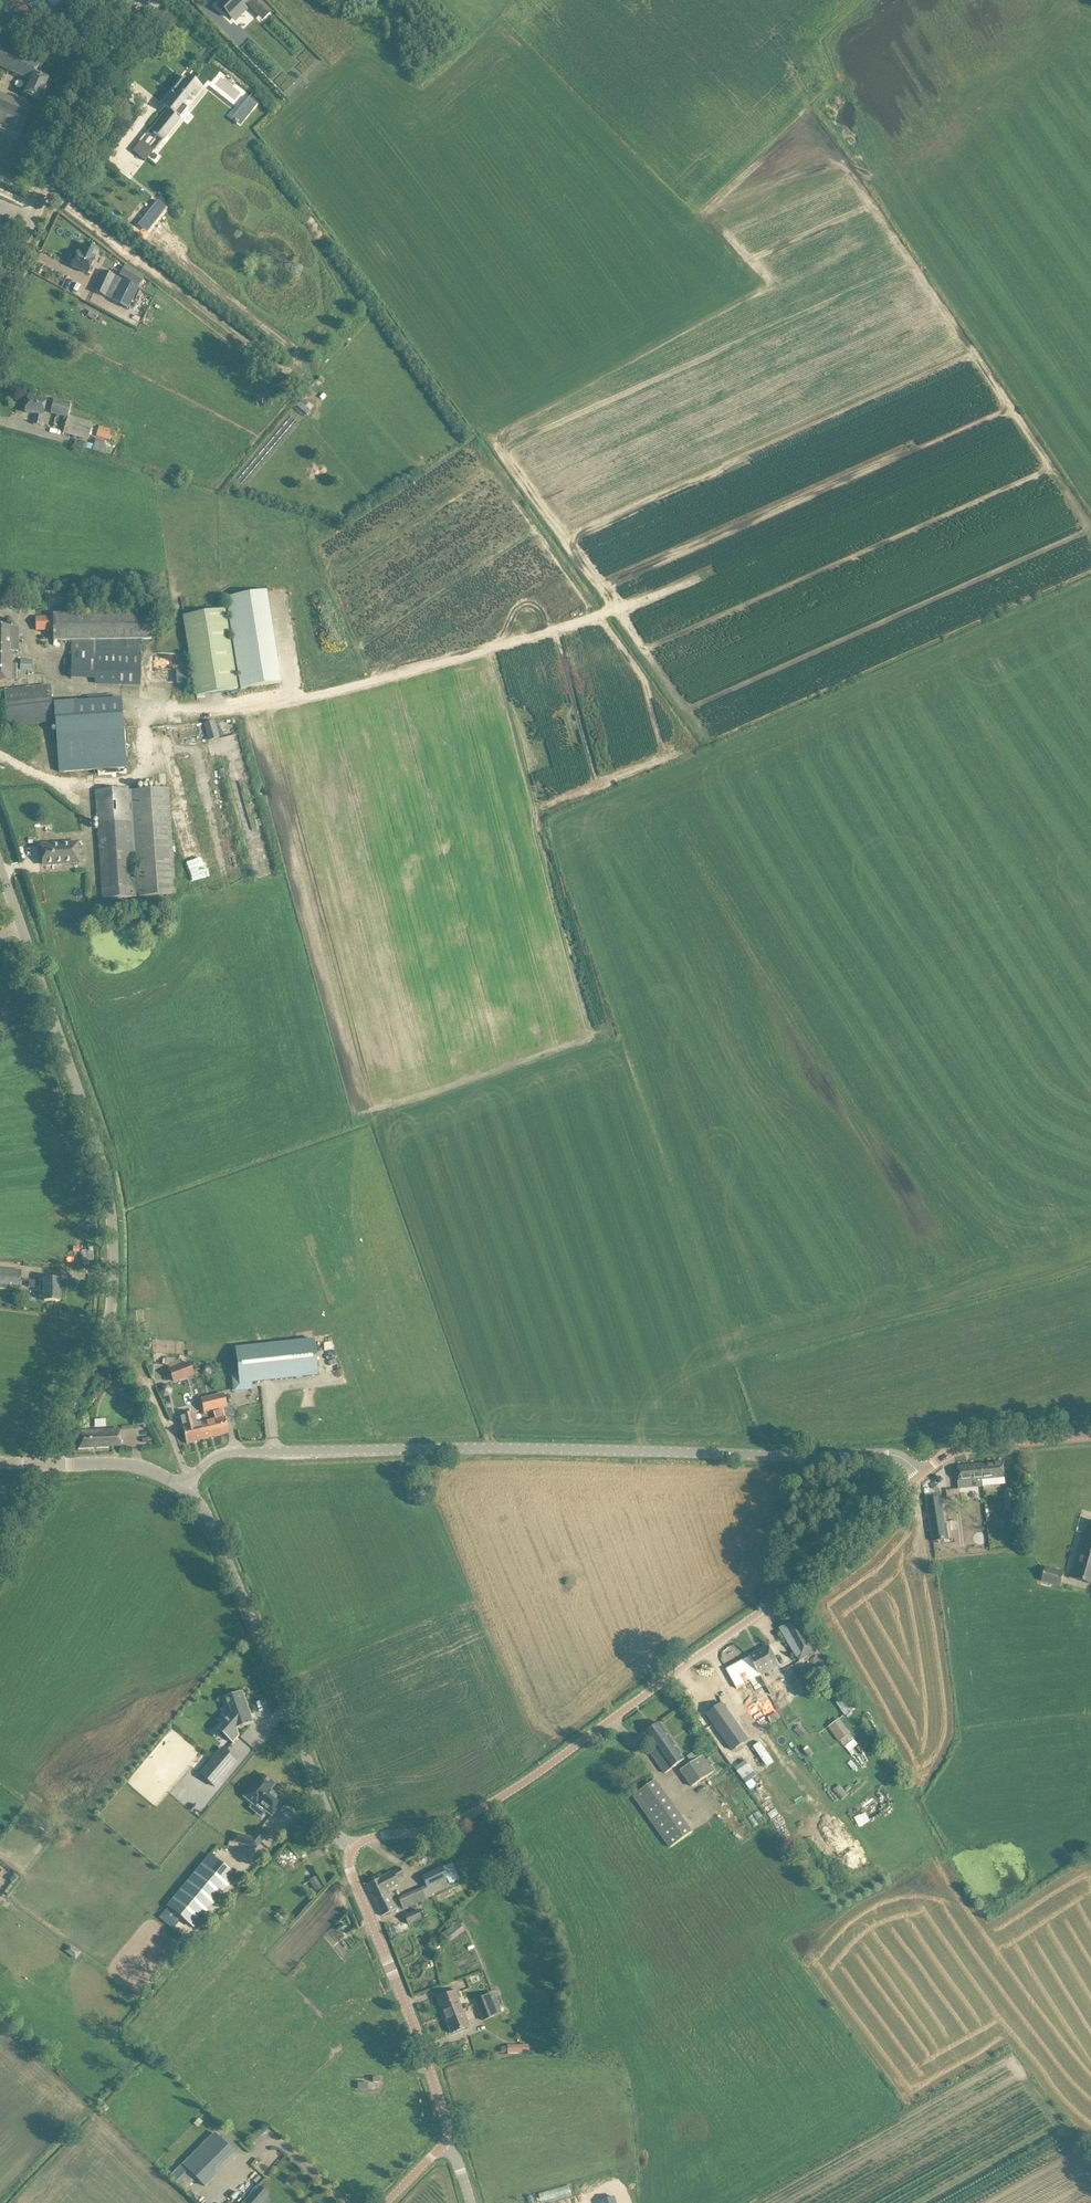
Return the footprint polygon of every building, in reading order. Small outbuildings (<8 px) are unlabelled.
[(21,0),(14,7),(30,24),(37,17),(21,0)] [(217,6),(229,18),(244,4),(256,15),(265,6),(260,0),(223,0),(217,6)] [(40,63),(2,45),(0,49),(0,65),(29,79),(22,94),(40,102),(50,81),(35,74),(40,63)] [(200,88),(186,77),(163,106),(167,109),(151,129),(153,131),(152,133),(163,141),(187,110),(185,108),(200,88)] [(134,82),(125,94),(149,110),(157,97),(134,82)] [(20,132),(31,108),(0,93),(0,122),(20,132)] [(232,119),(242,126),(258,105),(249,98),(232,119)] [(153,151),(141,141),(132,153),(144,162),(153,151)] [(71,266),(88,274),(98,251),(85,244),(80,254),(78,252),(71,266)] [(138,287),(144,278),(127,267),(121,276),(138,287)] [(103,271),(94,292),(111,300),(121,279),(103,271)] [(127,308),(137,288),(123,281),(113,301),(127,308)] [(33,425),(41,426),(46,401),(28,397),(25,413),(35,414),(33,425)] [(50,413),(64,416),(68,417),(71,405),(53,401),(50,413)] [(93,425),(68,417),(64,416),(62,425),(65,426),(63,432),(88,440),(93,425)] [(99,426),(96,436),(109,440),(112,430),(99,426)] [(267,591),(227,597),(241,689),(281,682),(267,591)] [(226,609),(181,616),(194,695),(238,688),(226,609)] [(52,616),(35,616),(35,631),(52,631),(52,641),(65,641),(66,651),(71,651),(70,679),(95,680),(95,685),(140,686),(141,640),(151,639),(151,612),(52,614),(52,616)] [(0,626),(0,680),(11,680),(12,652),(19,652),(19,626),(0,626)] [(32,669),(33,659),(21,658),(20,669),(32,669)] [(178,669),(178,682),(188,682),(188,669),(178,669)] [(50,686),(5,690),(9,725),(54,721),(50,686)] [(122,699),(54,703),(59,772),(126,768),(122,699)] [(214,719),(204,723),(210,740),(220,736),(214,719)] [(168,793),(96,799),(103,899),(175,894),(168,793)] [(78,843),(41,845),(43,864),(62,863),(62,864),(79,863),(78,843)] [(19,1286),(21,1270),(0,1268),(0,1285),(19,1286)] [(44,1301),(60,1301),(60,1280),(44,1280),(44,1281),(39,1281),(39,1292),(44,1292),(44,1301)] [(240,1384),(317,1376),(313,1339),(235,1348),(240,1384)] [(189,1363),(169,1370),(174,1382),(193,1375),(189,1363)] [(105,1378),(105,1386),(117,1386),(116,1373),(106,1374),(106,1378),(105,1378)] [(226,1406),(223,1394),(201,1400),(204,1411),(226,1406)] [(216,1419),(199,1423),(203,1439),(228,1433),(223,1411),(215,1413),(216,1419)] [(186,1444),(203,1439),(199,1423),(196,1424),(194,1413),(180,1416),(183,1426),(182,1426),(186,1444)] [(106,1418),(95,1419),(95,1427),(106,1426),(106,1418)] [(79,1448),(97,1447),(120,1446),(119,1430),(78,1432),(79,1448)] [(983,1464),(985,1486),(1005,1484),(1003,1462),(983,1464)] [(985,1486),(983,1464),(957,1467),(960,1489),(985,1486)] [(957,1486),(947,1487),(950,1516),(960,1515),(957,1486)] [(419,1499),(419,1490),(408,1490),(408,1499),(419,1499)] [(1015,1511),(1015,1490),(1005,1490),(1005,1511),(1015,1511)] [(940,1496),(926,1499),(935,1541),(949,1538),(940,1496)] [(1090,1522),(1074,1579),(1090,1584),(1090,1522)] [(1044,1568),(1040,1582),(1060,1587),(1064,1574),(1044,1568)] [(817,1650),(795,1618),(779,1629),(801,1661),(817,1650)] [(779,1666),(769,1646),(750,1656),(760,1676),(779,1666)] [(737,1689),(760,1676),(750,1656),(726,1669),(737,1689)] [(780,1678),(774,1684),(780,1691),(784,1697),(791,1691),(780,1678)] [(237,1711),(228,1722),(225,1719),(224,1721),(226,1722),(219,1729),(228,1737),(227,1738),(233,1743),(239,1736),(236,1728),(253,1722),(242,1691),(225,1697),(226,1700),(225,1700),(225,1701),(226,1700),(227,1704),(226,1704),(227,1705),(227,1704),(228,1707),(235,1705),(237,1711)] [(780,1691),(769,1700),(778,1711),(789,1702),(784,1697),(780,1691)] [(267,1697),(257,1699),(259,1708),(268,1706),(267,1697)] [(751,1698),(744,1702),(747,1708),(754,1704),(751,1698)] [(723,1702),(709,1713),(733,1746),(747,1736),(723,1702)] [(839,1718),(828,1726),(839,1741),(850,1733),(839,1718)] [(665,1774),(685,1760),(659,1723),(645,1732),(655,1746),(649,1750),(665,1774)] [(222,1748),(199,1774),(214,1787),(237,1761),(222,1748)] [(702,1756),(681,1771),(692,1787),(714,1772),(702,1756)] [(283,1801),(270,1790),(275,1784),(263,1774),(244,1797),(253,1805),(255,1802),(271,1816),(283,1801)] [(656,1780),(634,1796),(671,1848),(692,1832),(656,1780)] [(860,1827),(871,1821),(867,1812),(855,1817),(860,1827)] [(234,1833),(232,1841),(256,1848),(268,1833),(261,1827),(253,1838),(234,1833)] [(502,1839),(498,1832),(486,1838),(490,1846),(502,1839)] [(193,1927),(222,1892),(235,1876),(210,1855),(168,1906),(193,1927)] [(451,1863),(421,1877),(425,1886),(426,1886),(430,1895),(450,1885),(450,1884),(459,1880),(451,1863)] [(404,1875),(400,1868),(367,1885),(374,1901),(388,1894),(389,1894),(387,1889),(398,1884),(396,1879),(404,1875)] [(316,1876),(309,1880),(315,1892),(323,1887),(316,1876)] [(421,1888),(398,1898),(403,1909),(426,1899),(421,1888)] [(395,1910),(388,1894),(374,1901),(382,1916),(395,1910)] [(421,1918),(418,1910),(404,1916),(408,1924),(421,1918)] [(457,1922),(441,1935),(446,1941),(462,1928),(457,1922)] [(457,1991),(437,1998),(451,2033),(468,2027),(458,1999),(460,1999),(457,1991)] [(494,1992),(474,2000),(482,2021),(502,2014),(494,1992)] [(183,2164),(205,2186),(236,2155),(214,2133),(183,2164)] [(181,2166),(170,2178),(177,2185),(188,2173),(181,2166)] [(261,2201),(253,2194),(246,2202),(259,2202),(261,2201)]
